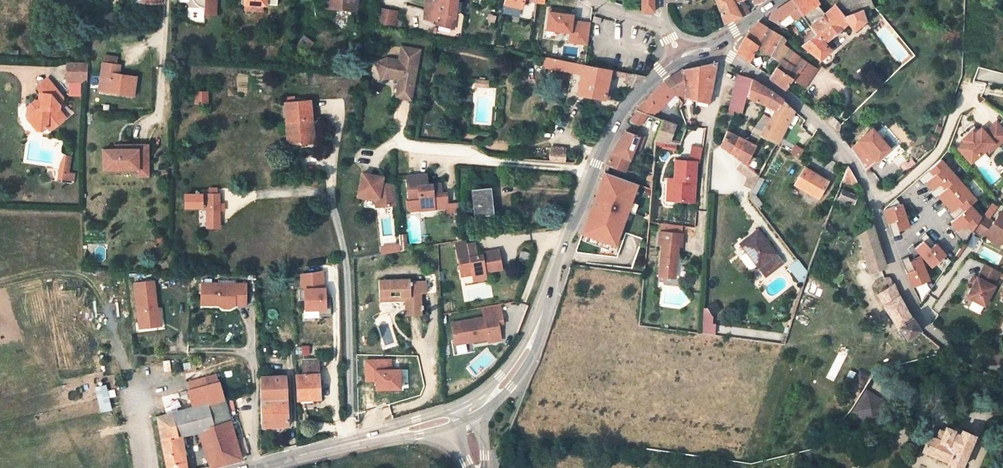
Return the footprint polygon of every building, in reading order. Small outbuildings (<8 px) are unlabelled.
[(191,0),(191,1),(192,2),(192,3),(193,4),(194,5),(195,5),(196,6),(197,7),(198,7),(200,8),(201,8),(204,8),(204,13),(214,14),(215,0),(191,0)] [(357,0),(326,0),(325,7),(356,9),(357,0)] [(424,18),(437,19),(436,24),(453,27),(454,21),(456,0),(426,0),(424,18)] [(653,0),(641,0),(641,10),(653,11),(653,0)] [(734,3),(741,0),(729,0),(729,2),(718,6),(724,23),(740,16),(734,3)] [(794,19),(801,14),(792,0),(781,7),(772,13),(769,19),(776,23),(789,13),(794,19)] [(801,14),(802,16),(818,5),(815,0),(792,0),(801,14)] [(834,5),(844,16),(861,10),(862,11),(873,8),(869,0),(842,0),(834,5)] [(864,20),(862,11),(861,10),(844,16),(834,5),(825,13),(818,5),(802,16),(814,34),(808,39),(800,45),(811,53),(819,59),(829,51),(823,42),(847,23),(853,30),(864,20)] [(397,11),(380,7),(377,22),(394,25),(397,11)] [(559,8),(549,7),(545,27),(569,31),(571,19),(572,14),(558,12),(559,8)] [(590,22),(571,19),(569,31),(567,40),(586,43),(590,22)] [(737,52),(749,62),(757,47),(766,26),(758,22),(754,26),(752,28),(746,36),(741,44),(737,52)] [(766,26),(757,47),(766,53),(781,62),(791,68),(799,57),(784,45),(786,41),(781,36),(766,27),(766,26)] [(800,45),(808,39),(804,34),(796,41),(800,45)] [(297,46),(304,52),(312,42),(304,36),(297,46)] [(106,38),(104,52),(118,54),(119,47),(118,47),(119,40),(106,38)] [(404,88),(403,94),(418,96),(424,45),(405,43),(404,56),(392,55),(380,61),(389,77),(395,74),(405,75),(404,88)] [(766,53),(757,47),(749,62),(756,68),(766,53)] [(117,63),(118,54),(104,52),(103,61),(102,65),(99,90),(134,95),(136,76),(119,73),(120,64),(117,63)] [(545,66),(552,68),(554,58),(547,57),(545,66)] [(791,68),(781,62),(769,78),(785,90),(785,89),(792,78),(796,70),(799,72),(805,62),(805,61),(799,57),(791,68)] [(552,68),(577,72),(579,63),(568,61),(554,58),(552,68)] [(87,76),(88,59),(68,59),(68,75),(87,76)] [(796,70),(792,78),(805,86),(814,70),(805,62),(799,72),(796,70)] [(606,94),(610,73),(611,69),(608,69),(584,64),(579,63),(577,72),(580,73),(577,93),(610,100),(611,95),(606,94)] [(682,71),(686,98),(687,98),(697,100),(708,102),(715,64),(708,65),(682,71)] [(682,102),(687,98),(686,98),(682,71),(681,71),(664,83),(674,92),(682,102)] [(628,73),(627,76),(626,82),(633,87),(644,76),(628,73)] [(732,97),(731,104),(729,110),(728,114),(733,115),(735,111),(739,112),(742,113),(743,107),(745,100),(746,97),(747,92),(749,85),(751,79),(738,76),(736,82),(734,89),(732,97)] [(755,127),(762,131),(782,100),(783,99),(753,79),(751,79),(749,85),(747,92),(746,97),(769,106),(760,122),(758,122),(755,127)] [(64,101),(51,80),(39,87),(43,95),(41,104),(39,105),(34,105),(31,108),(30,111),(30,114),(33,118),(27,123),(38,135),(44,135),(49,131),(52,134),(65,122),(58,114),(60,110),(62,110),(64,101)] [(651,116),(674,92),(664,83),(636,110),(651,116)] [(209,103),(209,91),(195,91),(195,103),(209,103)] [(287,121),(293,121),(295,143),(314,141),(310,100),(295,101),(286,102),(285,102),(287,121)] [(786,103),(782,100),(762,131),(760,136),(776,143),(794,110),(786,103)] [(289,144),(295,143),(293,121),(287,121),(289,144)] [(680,144),(685,128),(662,121),(656,140),(680,144)] [(958,148),(971,163),(986,149),(993,143),(996,146),(1002,140),(1002,130),(996,122),(984,132),(980,128),(974,134),(972,131),(962,140),(964,142),(958,148)] [(752,132),(760,136),(762,131),(755,127),(752,132)] [(615,146),(607,164),(625,171),(639,136),(626,130),(615,146)] [(871,130),(857,142),(876,163),(889,151),(871,130)] [(746,161),(748,158),(755,145),(728,132),(728,131),(721,146),(730,154),(742,163),(747,167),(750,163),(746,161)] [(857,142),(851,148),(855,153),(858,158),(861,163),(865,171),(876,163),(857,142)] [(996,146),(993,143),(986,149),(989,152),(996,146)] [(132,144),(132,148),(116,148),(104,148),(104,169),(139,169),(139,162),(150,162),(150,144),(132,144)] [(568,149),(552,148),(551,159),(567,161),(568,149)] [(667,200),(694,202),(696,162),(700,162),(701,150),(692,148),(689,161),(676,160),(675,179),(668,178),(667,200)] [(655,150),(648,149),(647,162),(654,163),(655,150)] [(940,159),(918,179),(923,185),(926,182),(933,190),(952,173),(940,159)] [(150,162),(139,162),(139,169),(139,176),(149,177),(150,162)] [(653,175),(654,163),(647,162),(645,174),(653,175)] [(747,177),(743,183),(752,189),(759,176),(747,167),(742,163),(737,169),(747,177)] [(858,185),(858,182),(847,166),(841,183),(858,185)] [(795,184),(817,198),(827,181),(805,168),(795,184)] [(357,191),(368,195),(379,199),(380,208),(396,206),(394,186),(382,183),(383,179),(378,178),(379,176),(363,171),(357,191)] [(637,183),(604,171),(593,204),(597,205),(593,215),(589,213),(581,235),(614,247),(625,215),(629,206),(637,183)] [(964,186),(952,173),(933,190),(929,193),(934,198),(938,195),(945,203),(964,186)] [(421,209),(434,208),(434,203),(440,203),(440,204),(446,204),(446,208),(447,214),(459,213),(458,202),(447,202),(446,192),(441,192),(440,184),(426,184),(425,174),(407,176),(409,200),(420,199),(420,208),(421,209)] [(750,193),(753,200),(756,195),(764,180),(759,176),(752,189),(750,193)] [(210,179),(207,179),(208,224),(220,224),(220,179),(217,179),(210,179)] [(976,200),(964,186),(945,203),(951,211),(948,214),(953,220),(970,205),(976,200)] [(472,191),(474,211),(474,214),(491,212),(489,189),(479,190),(472,191)] [(855,197),(842,191),(839,197),(853,203),(855,197)] [(763,204),(756,195),(753,200),(758,207),(763,204)] [(896,198),(884,209),(893,237),(900,235),(899,231),(909,227),(901,204),(896,198)] [(409,200),(407,200),(407,207),(410,209),(420,208),(420,199),(409,200)] [(981,218),(970,205),(953,220),(950,222),(957,230),(954,233),(963,243),(981,218)] [(637,209),(629,206),(625,215),(634,218),(637,209)] [(983,215),(974,229),(999,246),(1002,240),(1002,210),(993,223),(983,215)] [(858,235),(870,272),(880,268),(885,267),(872,225),(858,235)] [(767,275),(782,263),(775,254),(757,231),(741,244),(759,266),(767,275)] [(682,234),(660,232),(659,244),(662,245),(660,275),(659,279),(670,280),(670,284),(677,285),(678,276),(675,276),(678,245),(681,245),(682,234)] [(921,255),(919,257),(923,266),(927,262),(932,267),(945,255),(925,233),(919,238),(922,241),(915,248),(921,255)] [(460,270),(470,268),(471,276),(485,274),(485,272),(502,269),(499,250),(482,253),(482,255),(477,256),(477,253),(468,255),(466,243),(456,245),(460,270)] [(399,250),(399,245),(381,246),(381,253),(399,251),(399,250)] [(929,280),(923,266),(919,257),(909,261),(908,256),(901,259),(912,287),(929,280)] [(799,260),(790,268),(802,284),(807,271),(799,260)] [(977,277),(972,274),(971,277),(976,280),(974,283),(967,296),(983,306),(993,286),(992,285),(999,271),(985,264),(977,277)] [(461,277),(471,276),(470,268),(460,270),(461,277)] [(322,270),(300,271),(301,286),(298,286),(299,297),(304,296),(305,306),(318,305),(319,312),(331,311),(330,295),(325,295),(324,284),(322,284),(322,270)] [(897,325),(906,338),(919,329),(912,320),(905,310),(900,299),(894,289),(890,278),(889,277),(887,277),(885,277),(884,278),(882,278),(885,283),(887,282),(889,287),(887,289),(886,287),(879,292),(880,294),(878,295),(884,305),(883,306),(896,326),(897,325)] [(424,293),(429,293),(428,280),(411,281),(411,278),(380,280),(381,302),(407,301),(408,315),(425,314),(425,309),(426,309),(426,304),(424,304),(424,293)] [(154,280),(134,282),(138,318),(144,318),(145,328),(155,327),(154,316),(160,316),(159,307),(157,307),(154,280)] [(247,283),(201,282),(201,300),(218,300),(218,304),(223,308),(230,308),(235,305),(235,301),(247,301),(247,283)] [(483,307),(485,317),(486,325),(499,323),(499,327),(504,326),(500,304),(483,307)] [(485,317),(452,323),(456,347),(489,341),(489,345),(502,342),(499,327),(499,323),(486,325),(485,317)] [(316,338),(303,338),(304,346),(316,345),(316,338)] [(999,347),(992,344),(986,356),(994,359),(999,347)] [(377,381),(377,389),(404,389),(403,367),(393,367),(393,358),(365,358),(365,381),(377,381)] [(297,374),(298,399),(321,398),(320,365),(319,359),(304,359),(305,374),(297,374)] [(854,385),(852,384),(854,380),(852,378),(855,373),(849,370),(839,389),(849,394),(854,385)] [(860,370),(854,380),(852,384),(854,385),(860,388),(868,375),(860,370)] [(205,377),(207,385),(219,382),(216,374),(205,377)] [(260,388),(261,426),(290,424),(287,375),(260,376),(260,388)] [(12,397),(8,382),(0,385),(0,400),(12,397)] [(110,393),(120,391),(118,382),(108,384),(110,393)] [(207,385),(188,390),(193,407),(205,404),(224,398),(219,382),(207,385)] [(95,386),(101,412),(113,409),(107,383),(95,386)] [(874,425),(887,404),(866,391),(853,412),(874,425)] [(181,448),(181,446),(179,435),(183,434),(200,431),(211,467),(241,459),(224,398),(205,404),(193,407),(158,417),(168,467),(185,467),(181,448)] [(938,431),(931,428),(922,450),(947,462),(960,467),(974,435),(962,429),(959,435),(952,432),(953,430),(946,426),(943,430),(939,429),(938,431)]
